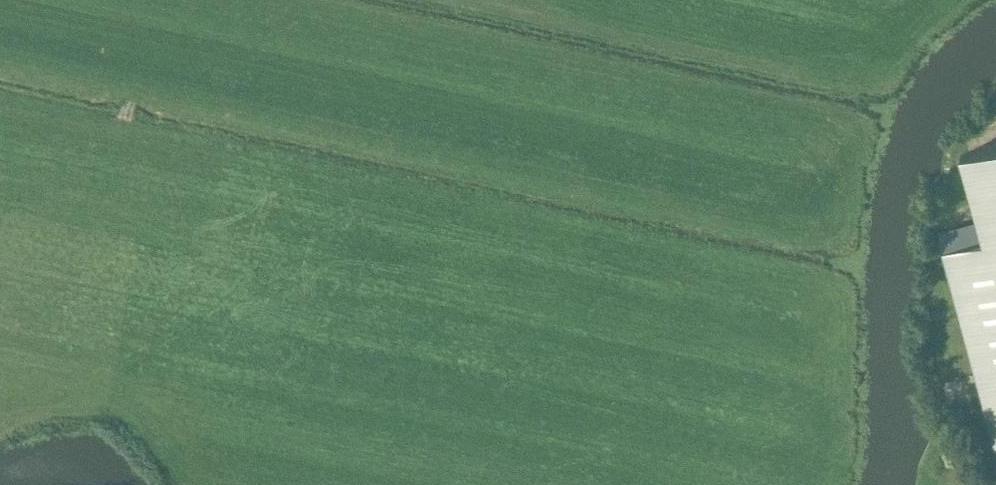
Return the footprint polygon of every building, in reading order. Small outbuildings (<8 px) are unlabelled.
[(984,405),(995,446),(995,147),(960,157),(982,242),(943,253),(984,405)]
